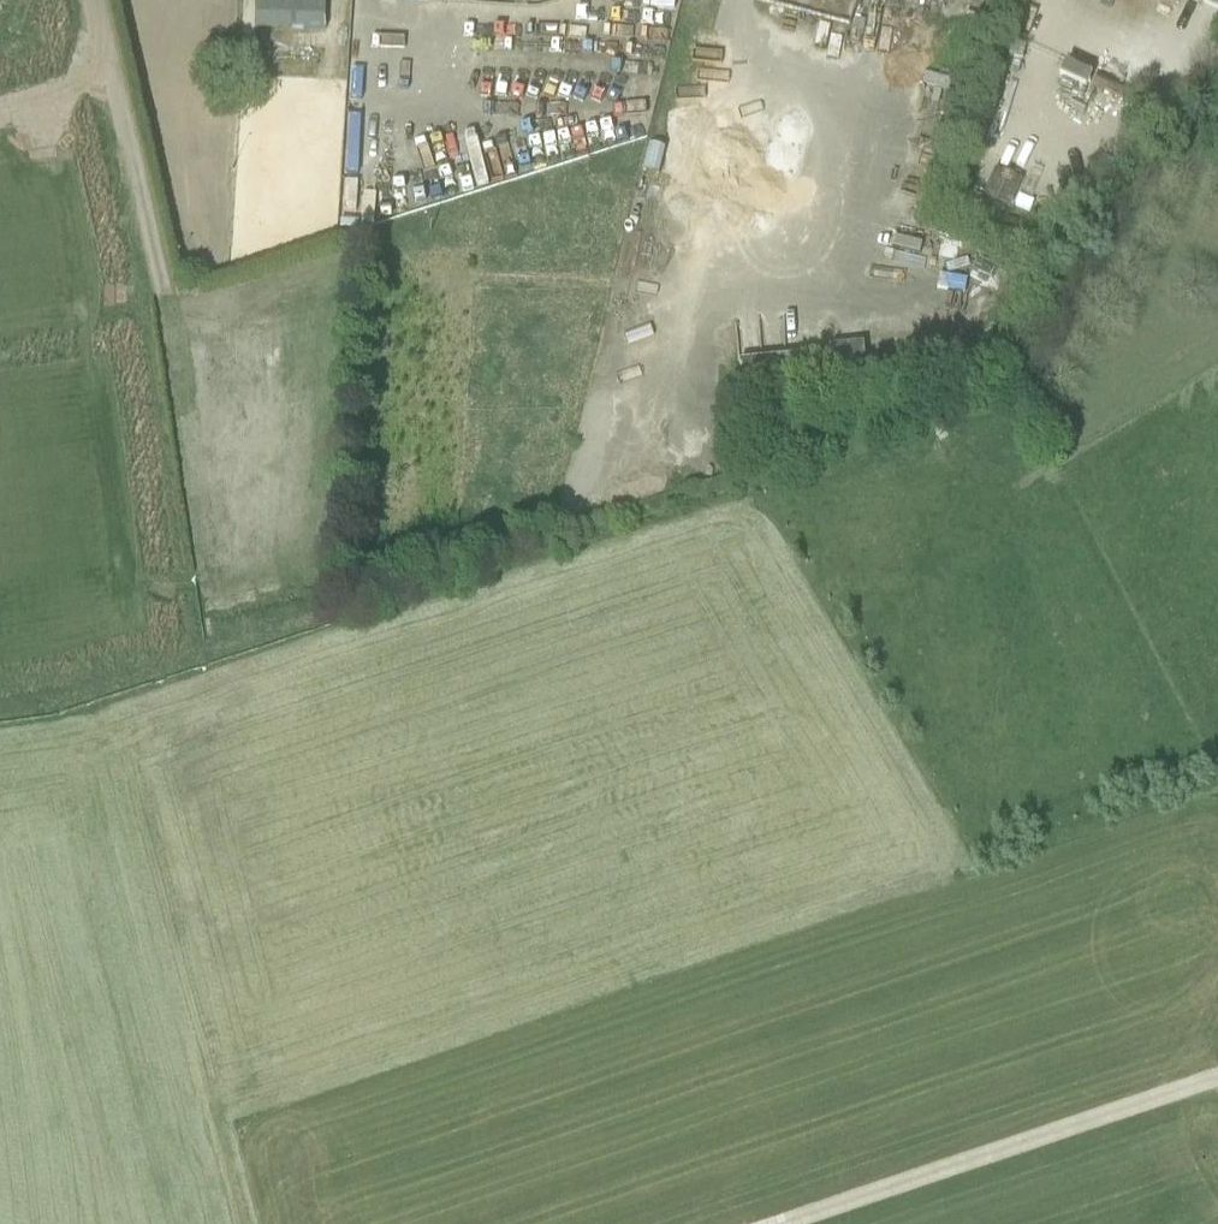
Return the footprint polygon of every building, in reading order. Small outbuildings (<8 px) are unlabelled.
[(320,29),(320,0),(249,0),(248,28),(320,29)] [(1217,11),(1217,0),(1193,0),(1217,11)]
